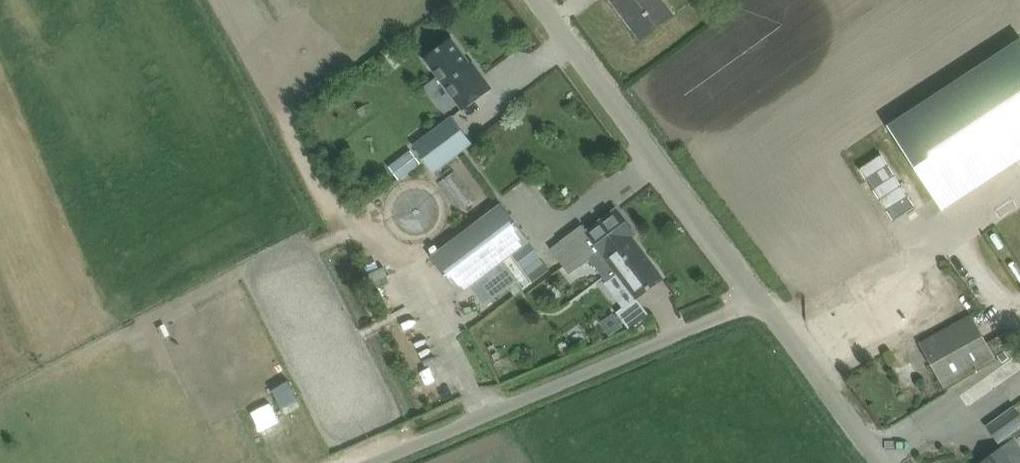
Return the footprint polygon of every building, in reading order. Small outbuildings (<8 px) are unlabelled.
[(627,20),(631,16),(646,35),(662,23),(673,15),(662,0),(612,0),(627,20)] [(425,58),(463,109),(491,89),(472,62),(470,64),(451,39),(425,58)] [(882,129),(939,212),(1019,156),(1019,47),(1015,39),(882,129)] [(414,145),(433,172),(472,143),(452,117),(414,145)] [(410,149),(388,166),(399,180),(421,163),(410,149)] [(501,204),(431,257),(459,294),(482,277),(502,261),(529,241),(501,204)] [(583,224),(549,249),(568,274),(589,259),(607,282),(625,307),(636,298),(660,281),(646,262),(649,260),(633,238),(632,237),(636,235),(616,209),(587,230),(586,229),(583,224)] [(894,299),(905,321),(943,303),(934,285),(913,295),(911,291),(894,299)] [(622,326),(613,314),(600,323),(609,335),(622,326)] [(920,344),(935,373),(944,388),(998,358),(996,355),(1015,344),(1009,332),(985,346),(970,317),(920,344)] [(987,426),(999,442),(1003,447),(1014,440),(1019,435),(1019,417),(1013,407),(987,426)] [(982,462),(1019,462),(1019,448),(1014,440),(1003,447),(992,456),(982,462)]
